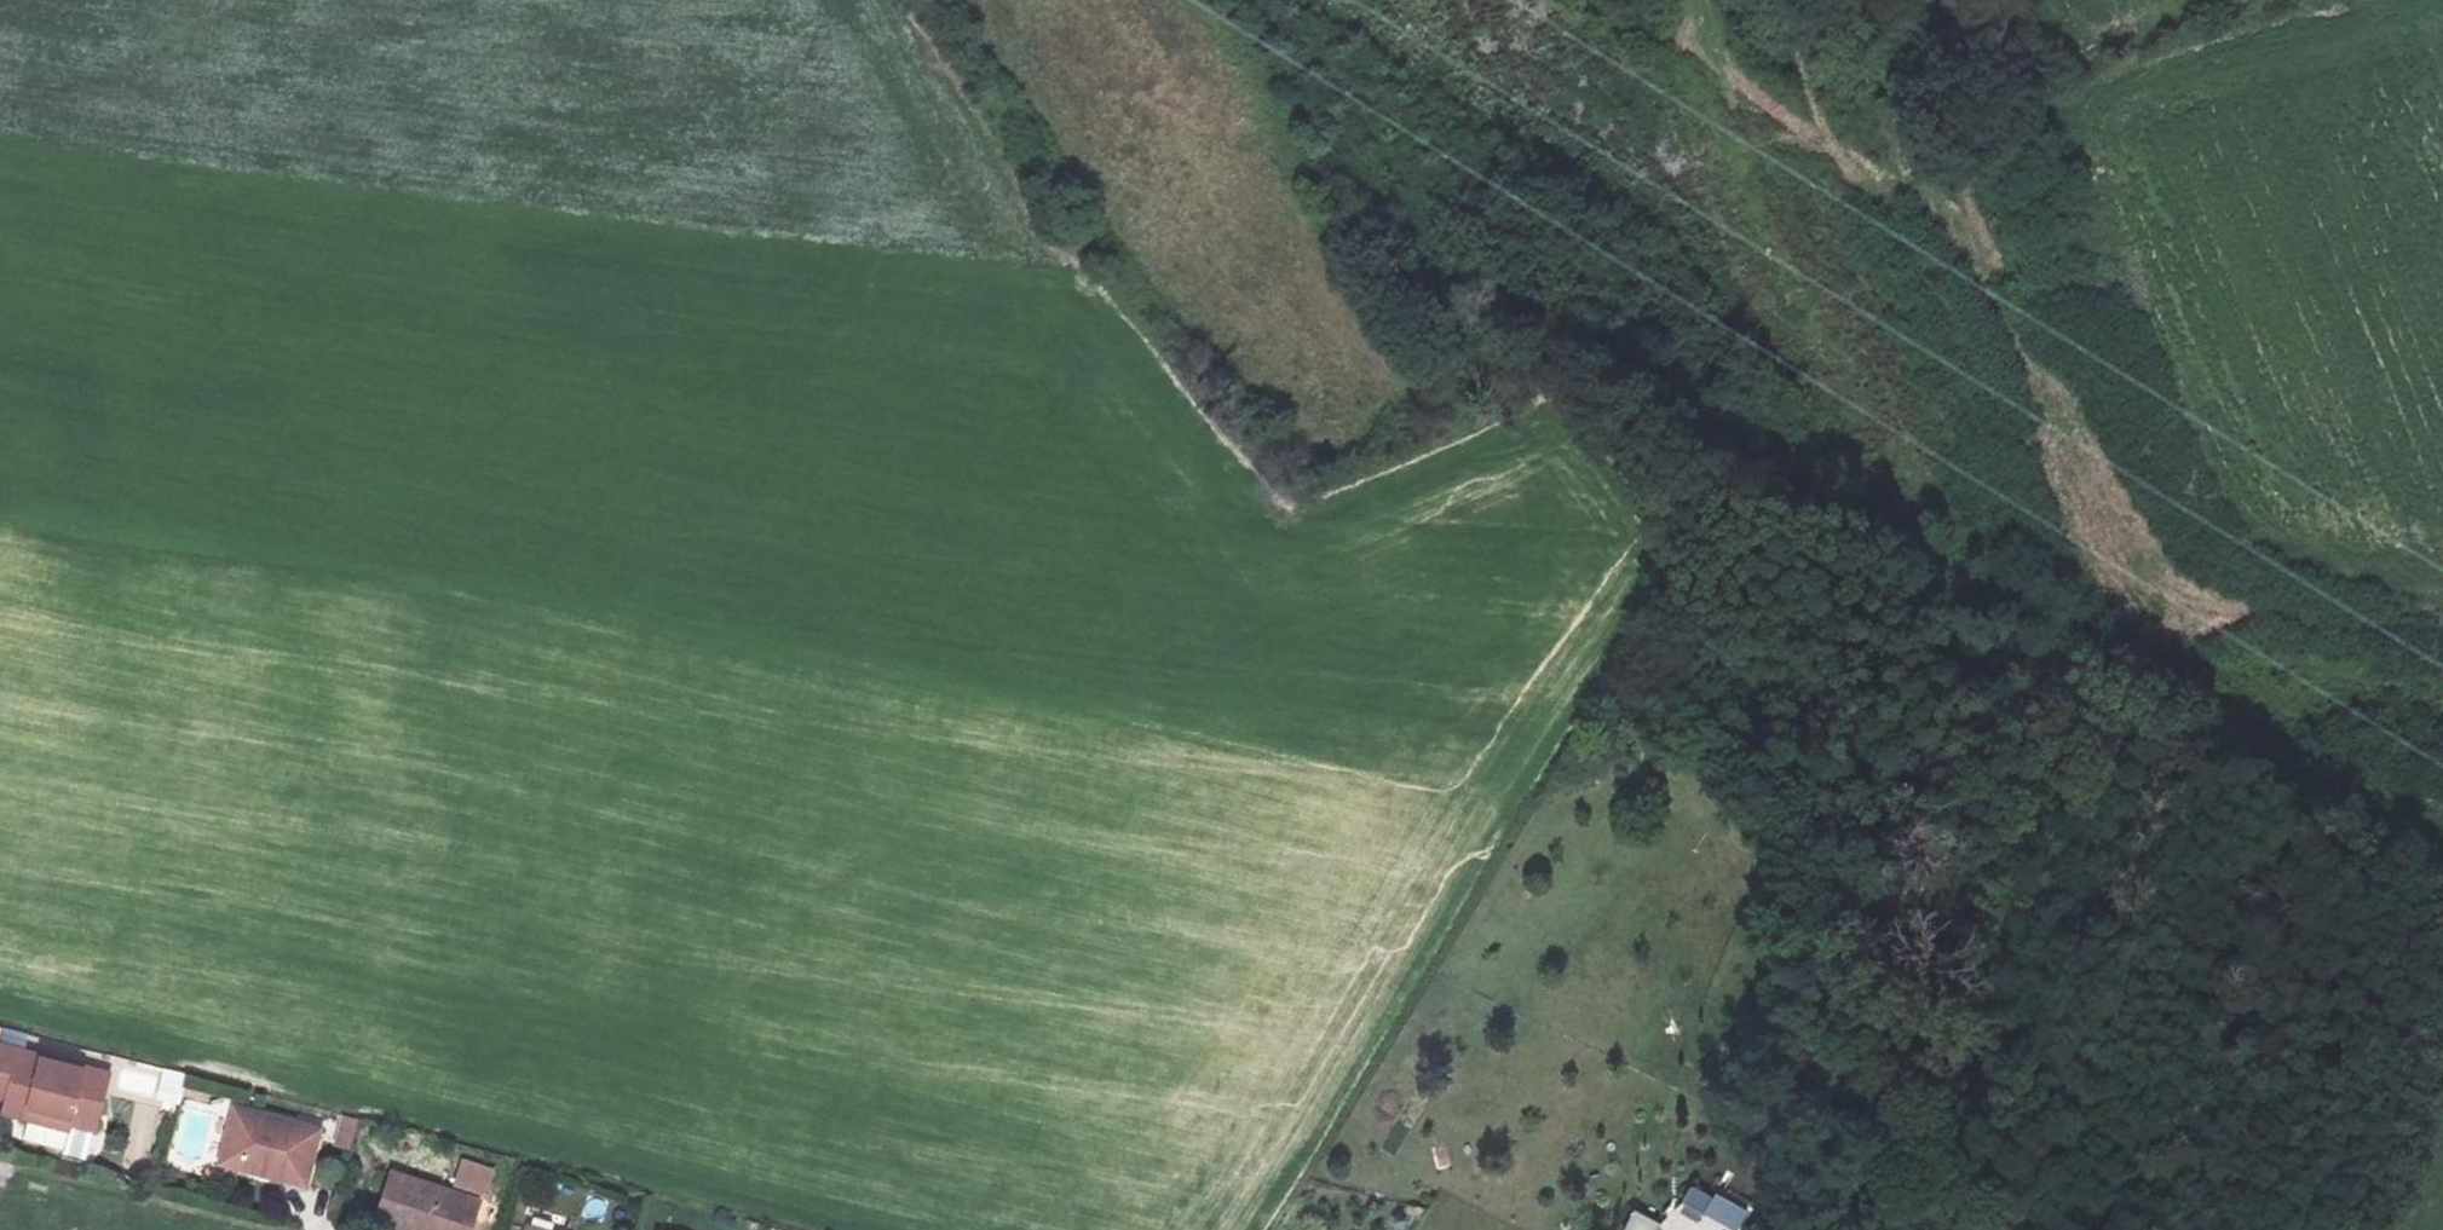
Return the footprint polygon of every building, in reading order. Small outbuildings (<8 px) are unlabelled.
[(0,1045),(0,1099),(17,1104),(14,1122),(93,1141),(112,1076),(0,1045)] [(187,1074),(161,1068),(159,1076),(122,1067),(117,1090),(179,1105),(187,1074)] [(307,1181),(322,1125),(229,1100),(214,1158),(307,1181)] [(337,1146),(354,1149),(359,1119),(342,1116),(337,1146)] [(489,1190),(402,1168),(386,1218),(428,1229),(477,1229),(489,1190)] [(1680,1207),(1726,1229),(1739,1229),(1748,1213),(1692,1184),(1680,1207)] [(1658,1222),(1630,1212),(1623,1229),(1655,1229),(1658,1222)] [(577,1229),(541,1217),(537,1229),(577,1229)]
